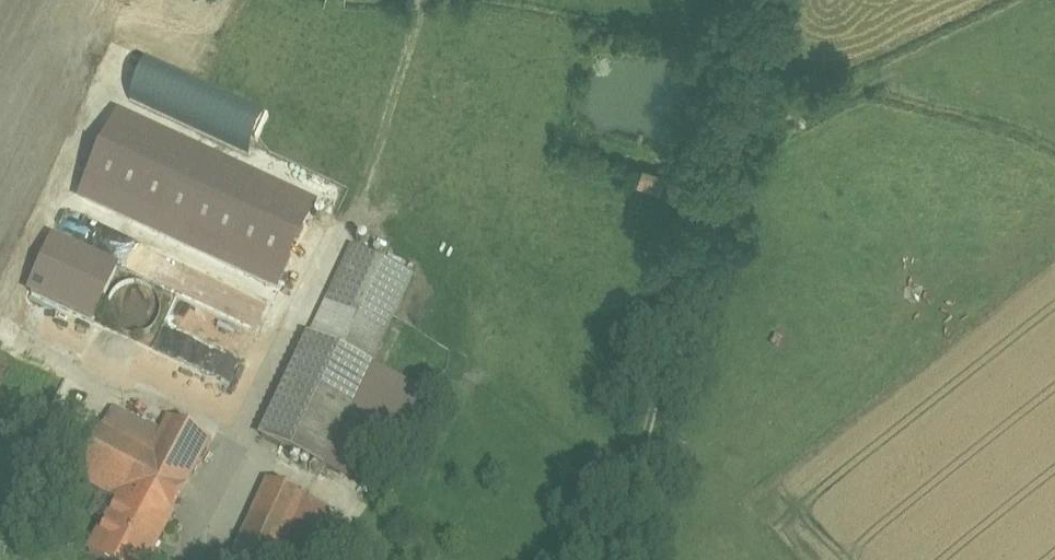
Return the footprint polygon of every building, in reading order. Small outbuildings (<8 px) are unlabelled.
[(245,151),(263,110),(111,42),(98,72),(124,83),(119,94),(245,151)] [(104,111),(65,201),(270,289),(309,198),(104,111)] [(637,179),(633,189),(660,198),(667,180),(640,170),(637,179)] [(86,323),(113,266),(44,233),(16,291),(86,323)] [(413,275),(353,247),(329,297),(390,325),(413,275)] [(229,283),(154,252),(142,281),(217,312),(229,283)] [(138,283),(133,282),(127,284),(122,286),(119,288),(116,290),(114,293),(111,296),(110,300),(109,303),(108,306),(108,310),(109,315),(110,319),(112,323),(115,327),(118,330),(121,332),(124,334),(129,335),(135,336),(141,335),(144,334),(147,333),(152,330),(155,326),(158,322),(160,318),(161,314),(162,309),(161,304),(160,300),(157,295),(154,291),(151,288),(146,285),(143,284),(138,283)] [(390,325),(329,297),(310,337),(371,366),(390,325)] [(242,355),(161,325),(151,352),(232,381),(242,355)] [(371,366),(310,337),(263,438),(323,466),(371,366)] [(405,382),(371,366),(323,466),(357,482),(405,382)] [(161,436),(112,409),(77,476),(119,499),(125,488),(172,514),(212,440),(170,418),(161,436)] [(232,559),(301,559),(303,555),(287,547),(309,500),(268,481),(232,559)] [(125,488),(119,499),(90,554),(101,559),(149,559),(173,515),(172,514),(125,488)]
